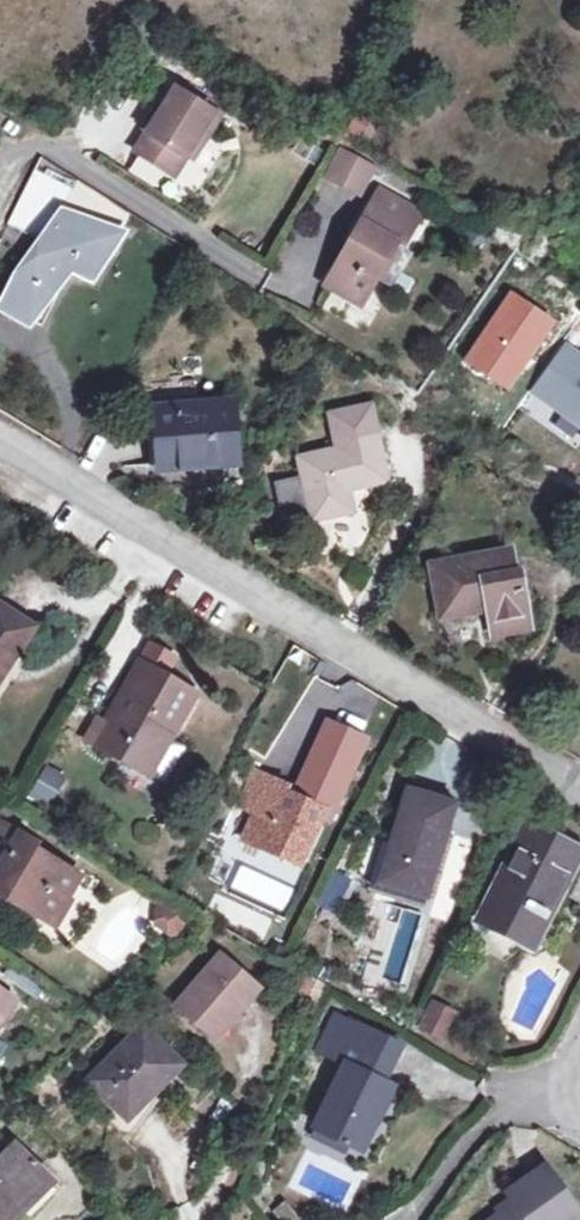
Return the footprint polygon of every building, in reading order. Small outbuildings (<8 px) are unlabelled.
[(209,87),(199,102),(221,115),(230,100),(209,87)] [(221,115),(199,102),(177,88),(137,151),(175,176),(184,161),(202,132),(208,136),(221,115)] [(191,164),(208,136),(202,132),(184,161),(191,164)] [(375,169),(343,151),(329,176),(360,194),(375,169)] [(48,254),(76,203),(33,179),(6,232),(41,251),(48,254)] [(103,260),(111,263),(135,216),(85,185),(76,203),(48,254),(41,251),(24,282),(19,278),(2,308),(32,325),(47,295),(52,297),(65,273),(70,275),(73,269),(92,280),(103,260)] [(382,189),(378,196),(420,220),(424,213),(382,189)] [(420,220),(378,196),(349,247),(338,266),(327,286),(362,306),(378,278),(396,244),(404,248),(420,220)] [(541,244),(553,249),(560,233),(548,227),(541,244)] [(349,247),(343,243),(332,262),(338,266),(349,247)] [(384,282),(404,248),(396,244),(378,278),(384,282)] [(101,284),(111,263),(103,260),(92,280),(101,284)] [(533,394),(579,427),(579,360),(565,349),(533,394)] [(351,490),(389,481),(373,407),(333,415),(340,450),(303,458),(306,476),(283,481),(292,525),(355,511),(351,490)] [(242,471),(239,419),(161,425),(164,477),(242,471)] [(519,588),(512,551),(435,565),(444,619),(490,610),(495,636),(532,629),(524,588),(519,588)] [(0,599),(0,607),(37,629),(40,623),(1,598),(0,599)] [(0,607),(0,685),(37,629),(0,607)] [(151,648),(142,663),(162,676),(171,660),(151,648)] [(106,725),(99,721),(89,740),(150,776),(197,695),(162,676),(142,663),(106,725)] [(66,779),(56,773),(44,794),(54,800),(66,779)] [(244,806),(261,814),(276,782),(260,774),(244,806)] [(249,841),(288,859),(294,845),(310,852),(328,813),(289,794),(291,789),(276,782),(261,814),(249,841)] [(458,805),(410,790),(380,883),(428,898),(458,805)] [(6,825),(0,834),(0,883),(14,891),(9,900),(47,922),(63,894),(69,897),(79,879),(32,851),(36,843),(6,825)] [(515,866),(513,865),(486,918),(534,944),(579,854),(533,830),(515,866)] [(294,845),(288,859),(303,866),(310,852),(294,845)] [(63,894),(47,922),(60,929),(76,901),(69,897),(63,894)] [(186,922),(161,906),(157,911),(156,926),(175,939),(186,922)] [(210,1036),(228,1015),(232,1019),(259,988),(221,955),(175,1005),(210,1036)] [(313,999),(321,983),(306,974),(298,990),(313,999)] [(16,1001),(0,989),(0,1024),(16,1001)] [(436,1003),(422,1030),(437,1038),(451,1011),(436,1003)] [(351,1147),(357,1149),(368,1127),(375,1130),(395,1088),(388,1084),(398,1063),(351,1039),(357,1027),(337,1017),(320,1051),(335,1058),(334,1061),(346,1067),(316,1128),(351,1147)] [(178,1056),(144,1025),(90,1080),(131,1120),(149,1102),(141,1094),(178,1056)] [(368,1127),(357,1149),(364,1153),(375,1130),(368,1127)] [(347,1156),(351,1147),(316,1128),(311,1138),(347,1156)] [(54,1183),(19,1147),(0,1165),(0,1219),(17,1219),(23,1214),(54,1183)] [(525,1174),(529,1181),(548,1166),(544,1161),(525,1174)] [(579,1216),(579,1212),(548,1166),(529,1181),(510,1195),(517,1205),(503,1214),(496,1219),(575,1219),(579,1216)] [(54,1183),(23,1214),(29,1219),(33,1219),(62,1190),(54,1183)] [(497,1204),(503,1214),(517,1205),(510,1195),(497,1204)]
